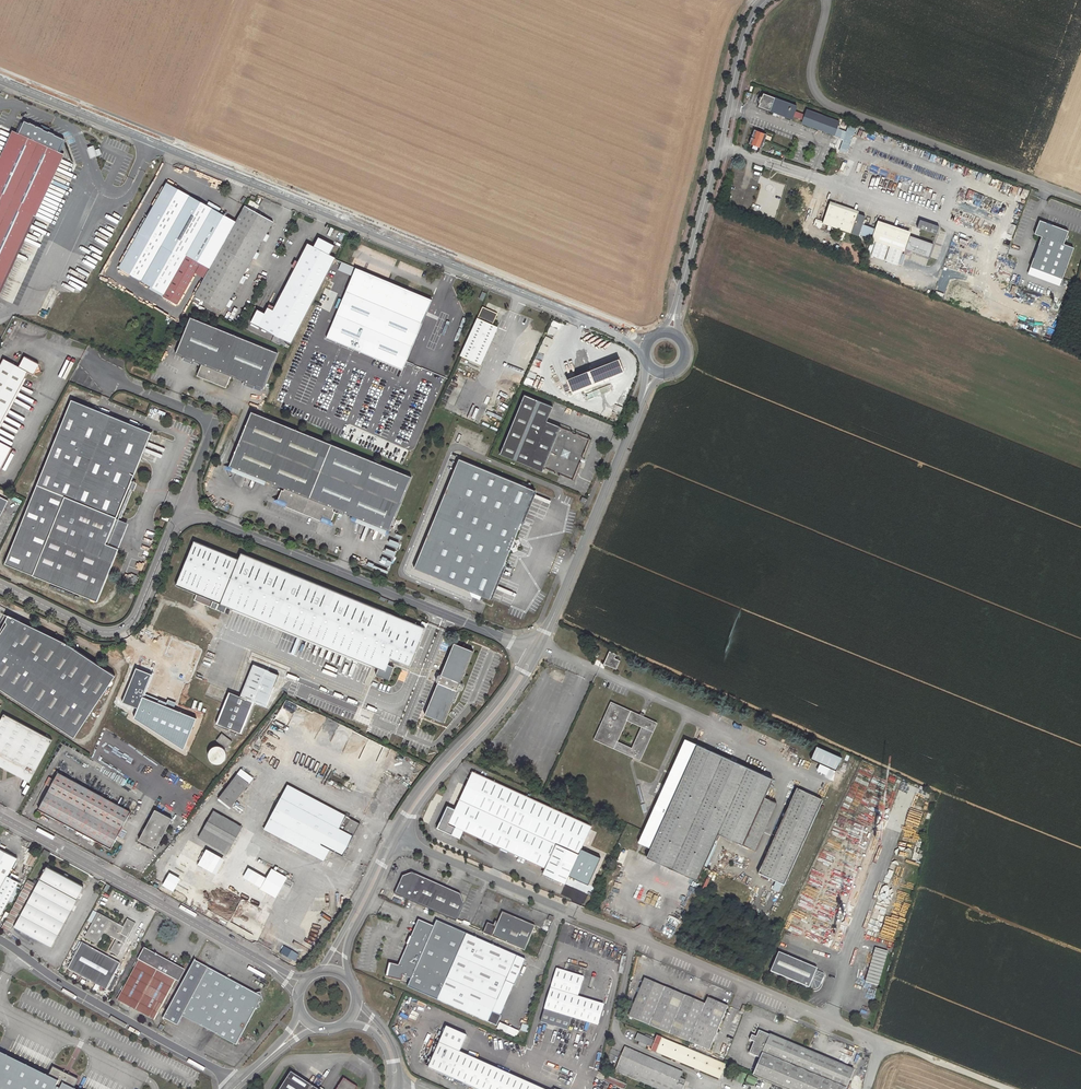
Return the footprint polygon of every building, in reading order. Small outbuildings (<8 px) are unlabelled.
[(796,106),(763,94),(761,98),(760,98),(758,102),(759,102),(758,107),(773,112),(772,115),(775,117),(777,114),(791,119),(792,116),(794,111),(796,106)] [(838,122),(806,110),(804,115),(802,120),(801,123),(818,130),(817,132),(820,133),(820,131),(833,135),(836,128),(838,129),(839,126),(837,125),(838,122)] [(804,115),(794,111),(792,116),(802,120),(804,115)] [(58,152),(64,140),(25,121),(19,134),(0,173),(0,282),(16,290),(27,265),(14,258),(34,216),(30,214),(58,152)] [(766,135),(754,130),(748,144),(761,149),(766,135)] [(0,158),(0,173),(19,134),(13,131),(0,158)] [(86,147),(90,158),(97,155),(93,145),(86,147)] [(939,162),(941,155),(920,149),(918,156),(939,162)] [(64,155),(58,152),(30,214),(34,216),(36,217),(64,155)] [(150,214),(146,220),(119,268),(136,278),(148,284),(159,291),(157,295),(177,306),(195,272),(220,229),(229,234),(235,222),(226,218),(167,183),(150,214)] [(933,243),(876,224),(874,228),(870,227),(870,228),(867,227),(867,226),(861,224),(864,216),(828,203),(822,221),(821,222),(857,235),(858,233),(871,238),(871,239),(875,241),(871,255),(883,259),(888,245),(903,251),(904,248),(928,257),(933,243)] [(273,222),(244,206),(235,222),(229,234),(204,277),(194,295),(223,312),(273,222)] [(937,234),(939,226),(920,219),(917,228),(937,234)] [(1041,237),(1030,268),(1062,279),(1073,248),(1063,245),(1067,231),(1039,221),(1034,235),(1041,237)] [(220,229),(195,272),(204,277),(229,234),(220,229)] [(291,344),(335,258),(330,255),(334,246),(318,238),(314,247),(310,245),(307,246),(273,310),(268,308),(265,314),(263,317),(256,313),(251,322),(291,344)] [(413,292),(406,289),(356,268),(327,338),(403,370),(432,300),(413,292)] [(148,284),(136,278),(133,284),(144,290),(148,284)] [(497,314),(483,307),(461,356),(481,365),(498,327),(492,325),(497,314)] [(278,353),(190,317),(175,354),(202,364),(198,373),(206,376),(204,379),(223,386),(224,383),(227,385),(231,376),(263,389),(278,353)] [(303,340),(297,353),(310,358),(315,346),(303,340)] [(39,365),(39,364),(25,356),(19,367),(4,359),(0,366),(0,424),(28,372),(33,374),(34,374),(35,372),(39,365)] [(624,371),(619,359),(567,380),(572,392),(624,371)] [(611,385),(586,392),(587,398),(613,391),(611,385)] [(581,461),(582,458),(590,440),(560,428),(561,426),(547,421),(553,406),(525,395),(500,454),(543,471),(544,468),(574,480),(581,461)] [(151,433),(71,400),(5,564),(97,602),(118,549),(106,544),(99,541),(110,515),(117,518),(151,433)] [(229,466),(284,489),(283,491),(281,490),(278,499),(287,503),(286,505),(285,507),(321,521),(321,519),(322,517),(331,521),(335,511),(333,511),(334,508),(389,530),(411,476),(250,412),(229,466)] [(402,466),(408,451),(333,417),(326,432),(402,466)] [(12,448),(0,442),(0,470),(12,448)] [(511,548),(513,542),(534,490),(459,459),(414,568),(490,599),(511,548)] [(0,497),(0,517),(8,501),(0,497)] [(117,518),(110,515),(99,541),(106,544),(117,518)] [(194,600),(225,613),(227,606),(259,560),(241,553),(239,559),(194,541),(176,585),(197,594),(194,600)] [(325,646),(360,601),(318,584),(259,560),(227,606),(325,646)] [(425,628),(360,601),(325,646),(379,668),(376,674),(388,679),(393,667),(388,665),(391,658),(409,666),(425,628)] [(76,650),(66,643),(50,636),(13,618),(9,616),(6,621),(7,624),(0,635),(0,689),(38,714),(75,738),(115,676),(76,650)] [(439,683),(438,683),(425,714),(444,722),(457,690),(459,691),(462,690),(464,686),(463,684),(460,683),(473,651),(454,643),(441,675),(442,676),(439,683)] [(604,663),(606,664),(616,669),(620,661),(614,658),(616,654),(609,651),(604,663)] [(266,707),(279,674),(254,664),(240,696),(229,692),(216,724),(241,734),(254,702),(266,707)] [(358,704),(293,677),(287,692),(352,719),(358,704)] [(611,702),(594,739),(640,760),(657,723),(644,716),(640,715),(611,702)] [(372,715),(362,711),(358,720),(368,724),(372,715)] [(31,778),(52,740),(4,714),(0,721),(0,766),(16,775),(18,771),(31,778)] [(222,734),(216,740),(226,748),(232,741),(222,734)] [(773,779),(685,739),(639,842),(651,848),(647,857),(697,880),(718,833),(755,850),(776,803),(764,797),(773,779)] [(220,746),(219,746),(218,746),(216,746),(214,746),(213,747),(212,748),(211,748),(210,749),(209,750),(209,751),(208,752),(208,754),(208,755),(208,756),(208,757),(209,758),(209,760),(210,761),(211,762),(212,762),(213,763),(214,763),(216,764),(217,764),(218,764),(220,764),(221,763),(222,763),(223,762),(224,761),(225,760),(226,758),(226,756),(226,754),(226,753),(226,752),(225,751),(225,749),(224,749),(223,748),(222,747),(221,747),(221,746),(220,746)] [(840,762),(841,760),(842,758),(817,746),(811,759),(836,770),(839,765),(840,762)] [(816,770),(826,775),(829,767),(819,763),(816,770)] [(846,768),(845,767),(841,766),(839,765),(836,770),(844,774),(846,768)] [(237,774),(249,783),(253,778),(241,769),(237,774)] [(29,782),(31,778),(18,771),(16,775),(29,782)] [(482,775),(475,772),(472,771),(455,809),(447,806),(440,820),(442,821),(441,824),(438,825),(437,827),(458,838),(464,831),(545,868),(542,873),(565,884),(568,877),(571,872),(579,854),(585,840),(591,826),(592,826),(482,775)] [(54,780),(51,787),(39,809),(111,848),(130,813),(58,773),(54,780)] [(231,807),(249,783),(237,774),(219,798),(231,807)] [(45,784),(51,787),(54,780),(49,777),(45,784)] [(633,811),(641,809),(634,781),(627,783),(633,811)] [(339,828),(342,822),(346,816),(346,815),(287,785),(281,797),(339,828)] [(822,801),(797,790),(759,874),(784,885),(822,801)] [(342,855),(356,830),(360,823),(346,816),(342,822),(339,828),(281,797),(270,817),(321,844),(315,855),(322,859),(329,848),(342,855)] [(177,814),(173,811),(169,817),(155,810),(139,840),(156,849),(172,819),(174,820),(177,814)] [(213,811),(198,837),(227,853),(242,827),(213,811)] [(264,828),(322,859),(315,855),(321,844),(270,817),(265,826),(264,828)] [(610,835),(591,826),(585,840),(604,848),(610,835)] [(188,840),(180,854),(198,863),(199,861),(217,870),(223,859),(188,840)] [(604,849),(585,840),(579,854),(598,862),(604,849)] [(18,882),(7,876),(17,858),(0,849),(0,915),(18,882)] [(47,867),(45,870),(37,885),(14,927),(15,928),(19,930),(51,947),(83,887),(67,878),(63,876),(47,867)] [(34,879),(33,882),(35,883),(37,885),(45,870),(43,869),(37,881),(34,879)] [(272,870),(262,888),(275,894),(284,877),(272,870)] [(395,893),(399,895),(456,921),(456,920),(463,923),(464,920),(458,918),(464,902),(461,893),(438,883),(412,871),(403,875),(395,893)] [(179,879),(171,874),(164,885),(173,890),(179,879)] [(33,882),(28,880),(2,927),(9,931),(35,883),(33,882)] [(226,890),(220,887),(214,896),(221,899),(226,890)] [(246,903),(227,893),(225,896),(244,907),(246,903)] [(243,909),(224,898),(222,901),(242,912),(243,909)] [(267,915),(249,905),(247,908),(266,919),(267,915)] [(265,921),(246,910),(244,913),(263,923),(265,921)] [(485,930),(464,920),(463,923),(484,932),(483,933),(525,950),(535,926),(516,918),(516,917),(503,912),(498,922),(496,926),(494,925),(488,922),(485,930)] [(121,926),(119,925),(98,913),(85,938),(97,945),(104,933),(116,940),(110,951),(118,956),(136,924),(128,919),(123,927),(121,926)] [(522,957),(518,955),(466,933),(436,921),(434,927),(418,920),(411,937),(408,945),(399,966),(390,964),(387,977),(401,981),(403,975),(411,979),(407,987),(497,1025),(501,1015),(493,1012),(506,981),(510,972),(515,974),(522,957)] [(882,925),(879,934),(891,938),(894,930),(882,925)] [(120,964),(82,943),(68,969),(106,990),(120,964)] [(298,955),(284,947),(281,953),(295,961),(298,955)] [(157,955),(144,948),(138,960),(117,1000),(154,1020),(176,980),(183,969),(157,955)] [(876,948),(866,982),(878,986),(889,951),(876,948)] [(818,968),(779,952),(771,971),(813,989),(814,989),(815,989),(816,989),(817,989),(818,988),(819,988),(820,987),(820,986),(824,979),(815,975),(818,968)] [(510,972),(506,981),(515,985),(526,959),(522,957),(515,974),(510,972)] [(233,981),(195,961),(163,1018),(177,1026),(183,1016),(236,1045),(256,1009),(260,1007),(259,1003),(264,1001),(261,992),(256,993),(233,981)] [(568,1031),(572,1017),(598,1025),(604,1005),(577,997),(583,977),(557,969),(541,1022),(568,1031)] [(705,1004),(645,979),(643,983),(629,1016),(710,1050),(728,1006),(708,998),(705,1004)] [(499,1022),(496,1029),(516,1038),(519,1031),(499,1022)] [(467,1035),(447,1026),(441,1039),(440,1041),(428,1068),(477,1088),(546,1088),(460,1051),(467,1035)] [(753,1075),(786,1088),(855,1088),(859,1078),(852,1075),(854,1070),(771,1034),(770,1035),(759,1031),(757,1037),(752,1035),(750,1040),(754,1042),(750,1053),(761,1058),(753,1075)] [(646,1048),(647,1045),(653,1047),(651,1050),(657,1052),(657,1050),(660,1044),(663,1038),(657,1035),(656,1039),(646,1034),(645,1036),(638,1033),(635,1040),(640,1042),(638,1045),(646,1048)] [(721,1062),(663,1038),(660,1044),(657,1050),(657,1052),(720,1079),(726,1064),(721,1062)] [(680,1078),(682,1072),(625,1047),(623,1054),(621,1058),(616,1070),(659,1088),(683,1088),(684,1086),(678,1083),(680,1078)] [(0,1052),(0,1088),(75,1088),(74,1088),(76,1085),(76,1084),(78,1080),(54,1069),(52,1073),(50,1076),(0,1052)] [(291,1072),(280,1088),(318,1088),(291,1072)] [(358,1087),(344,1078),(337,1088),(357,1088),(358,1087)]
